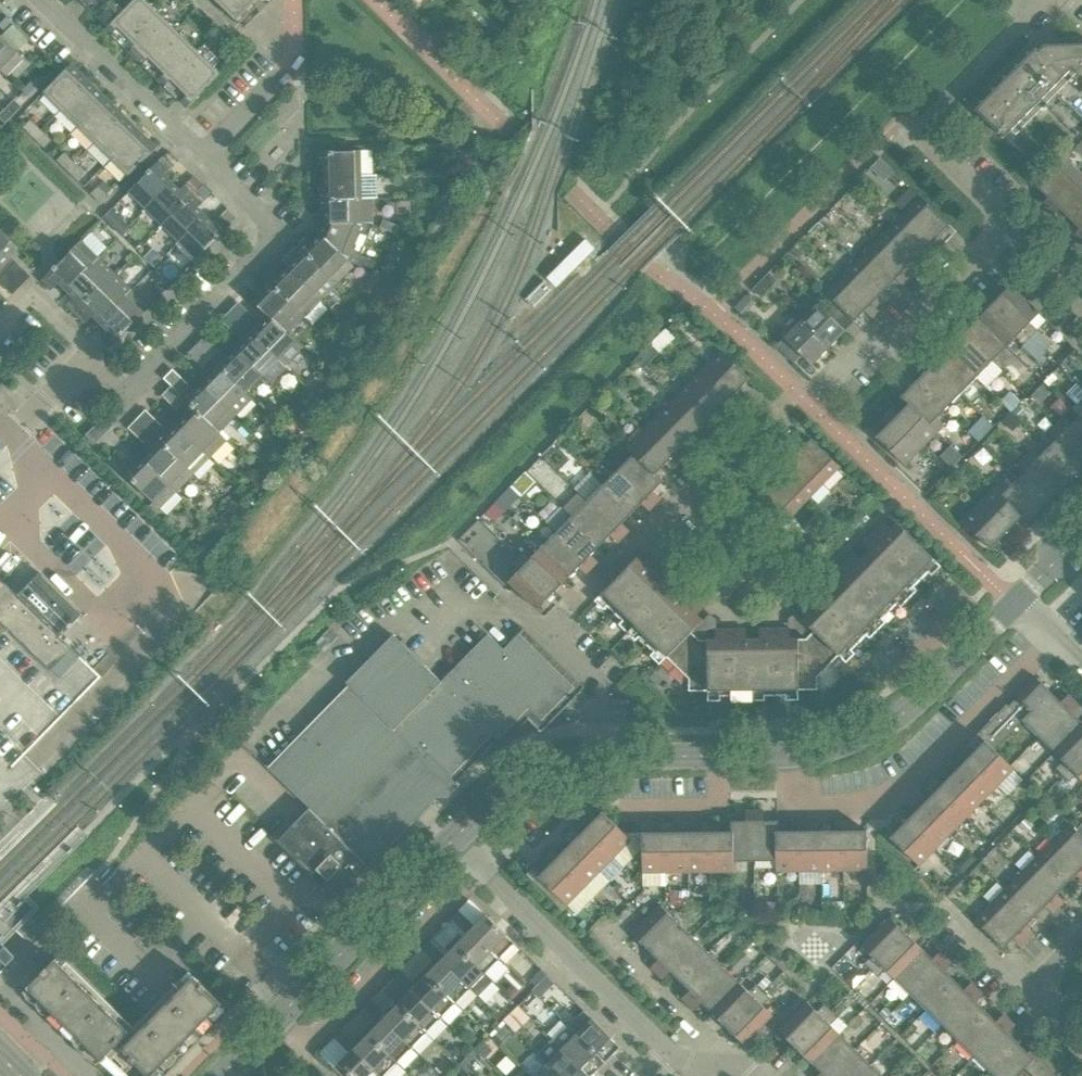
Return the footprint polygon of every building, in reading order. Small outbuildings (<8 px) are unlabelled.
[(176,30),(146,0),(134,0),(107,27),(113,33),(118,28),(134,44),(129,49),(144,63),(148,58),(176,30)] [(241,26),(242,25),(237,21),(253,4),(258,9),(264,3),(261,0),(214,0),(241,26)] [(228,20),(209,2),(201,9),(220,28),(228,20)] [(250,42),(240,32),(231,24),(224,31),(243,50),(250,42)] [(170,80),(198,51),(176,30),(148,58),(164,74),(160,79),(166,85),(170,80)] [(0,34),(0,70),(7,76),(24,58),(0,34)] [(1071,69),(1078,75),(1081,71),(1081,44),(1044,45),(1038,50),(1036,48),(975,110),(1003,138),(1071,69)] [(221,73),(198,51),(170,80),(187,96),(182,101),(188,107),(221,73)] [(61,110),(87,83),(69,66),(43,92),(61,110)] [(30,98),(38,90),(31,82),(23,91),(30,98)] [(77,126),(104,100),(87,83),(61,110),(77,126)] [(13,115),(22,107),(14,99),(6,108),(13,115)] [(94,143),(120,116),(104,100),(77,126),(94,143)] [(13,115),(6,108),(0,114),(0,118),(5,123),(13,115)] [(111,159),(137,132),(120,116),(94,143),(111,159)] [(41,130),(30,120),(23,127),(33,138),(41,130)] [(51,140),(41,130),(33,138),(44,148),(51,140)] [(128,176),(154,150),(137,132),(111,159),(128,176)] [(373,175),(373,146),(346,146),(346,151),(312,152),(313,165),(324,165),(324,176),(373,175)] [(74,163),(64,153),(57,160),(67,171),(74,163)] [(143,212),(172,183),(164,175),(172,167),(162,157),(129,191),(145,208),(142,211),(143,212)] [(1046,211),(1081,175),(1065,158),(1037,187),(1047,198),(1040,205),(1046,211)] [(869,170),(881,182),(893,170),(880,159),(869,170)] [(85,173),(74,163),(67,171),(77,181),(85,173)] [(59,195),(35,170),(7,199),(33,223),(51,221),(50,203),(59,195)] [(377,197),(376,175),(373,175),(324,176),(325,187),(313,187),(313,200),(366,199),(366,197),(377,197)] [(1081,206),(1081,175),(1046,211),(1052,217),(1059,209),(1069,219),(1081,206)] [(160,228),(197,191),(188,182),(180,190),(172,183),(143,212),(144,213),(147,210),(162,224),(159,228),(160,228)] [(108,197),(98,186),(91,194),(101,204),(108,197)] [(176,245),(205,215),(198,208),(205,200),(197,191),(160,228),(160,229),(164,226),(179,241),(175,244),(176,245)] [(949,225),(920,197),(903,213),(940,249),(946,243),(938,236),(945,228),(953,235),(957,230),(950,223),(949,225)] [(325,224),(373,223),(372,199),(366,199),(313,200),(314,212),(325,212),(325,224)] [(1081,238),(1081,206),(1069,219),(1079,229),(1072,236),(1078,242),(1081,238)] [(940,249),(903,213),(888,229),(917,257),(926,248),(934,255),(940,249)] [(194,262),(231,225),(221,215),(213,223),(205,215),(176,245),(177,246),(180,242),(196,257),(192,261),(194,262)] [(357,264),(373,224),(373,223),(325,224),(325,230),(321,234),(347,260),(350,263),(351,262),(357,264)] [(917,257),(888,229),(872,245),(909,280),(915,274),(907,267),(917,257)] [(0,230),(0,264),(7,271),(15,262),(7,254),(16,246),(0,230)] [(347,260),(321,234),(313,242),(305,235),(296,244),(337,284),(354,267),(350,263),(347,260)] [(66,290),(98,258),(80,240),(41,281),(50,290),(58,282),(66,290)] [(551,281),(560,290),(599,252),(590,243),(551,281)] [(321,301),(337,284),(296,244),(287,252),(295,260),(288,268),(321,301)] [(909,280),(872,245),(857,261),(886,289),(895,279),(903,286),(909,280)] [(75,314),(115,274),(98,258),(66,290),(74,298),(66,306),(75,314)] [(886,289),(857,261),(841,276),(878,312),(884,306),(876,299),(886,289)] [(304,317),(321,301),(288,268),(280,276),(272,268),(263,277),(304,317)] [(100,323),(132,291),(115,274),(75,314),(84,323),(92,315),(100,323)] [(878,312),(841,276),(825,293),(836,304),(854,321),(864,311),(872,318),(878,312)] [(288,334),(304,317),(263,277),(254,286),(262,294),(254,302),(269,317),(269,316),(281,328),(281,327),(288,334)] [(534,308),(553,290),(544,281),(525,299),(534,308)] [(1039,314),(1010,285),(993,302),(1030,338),(1037,331),(1029,323),(1039,314)] [(110,348),(143,314),(149,308),(132,291),(100,323),(108,330),(100,339),(110,348)] [(1030,338),(993,302),(978,318),(1007,346),(1015,338),(1023,345),(1030,338)] [(828,348),(854,321),(836,304),(827,313),(817,304),(801,321),(828,348)] [(303,349),(288,334),(281,327),(281,328),(269,316),(269,317),(261,324),(253,317),(244,326),(286,366),(303,349)] [(1007,346),(978,318),(968,327),(961,320),(955,326),(992,362),(1007,346)] [(828,348),(801,321),(776,346),(793,363),(801,355),(811,365),(828,348)] [(269,383),(286,366),(244,326),(236,335),(243,342),(236,351),(265,379),(269,383)] [(992,362),(955,326),(949,332),(957,339),(947,349),(976,378),(992,362)] [(976,378),(947,349),(937,360),(930,352),(924,358),(960,394),(976,378)] [(265,379),(236,351),(228,358),(220,350),(211,359),(249,396),(250,395),(246,392),(261,377),(265,380),(265,379)] [(749,378),(720,350),(704,367),(740,402),(746,396),(739,389),(749,378)] [(960,394),(924,358),(918,364),(925,371),(916,381),(945,409),(960,394)] [(253,400),(249,396),(211,359),(203,368),(211,376),(203,384),(236,417),(253,400)] [(740,402),(704,367),(688,383),(717,411),(727,401),(734,408),(740,402)] [(945,409),(916,381),(900,397),(936,433),(944,425),(937,418),(945,409)] [(717,411),(688,383),(673,398),(709,434),(715,428),(708,421),(717,411)] [(220,433),(236,417),(203,384),(195,391),(187,384),(178,393),(220,433)] [(233,446),(220,433),(178,393),(185,401),(177,410),(185,418),(177,425),(216,463),(233,446)] [(936,433),(900,397),(899,398),(907,405),(898,414),(891,407),(885,413),(921,448),(936,433)] [(709,434),(673,398),(657,414),(686,443),(696,433),(703,440),(709,434)] [(921,448),(885,413),(879,419),(886,426),(876,437),(904,465),(921,448)] [(686,443),(657,414),(642,430),(678,466),(684,460),(677,452),(686,443)] [(1079,416),(1071,424),(1063,417),(1055,425),(1081,450),(1081,419),(1079,416)] [(216,463),(177,425),(170,433),(162,425),(152,435),(199,480),(216,463)] [(1055,425),(1048,432),(1055,440),(1047,448),(1076,476),(1081,470),(1081,450),(1055,425)] [(678,466),(642,430),(625,447),(633,454),(634,453),(655,474),(656,473),(665,464),(672,472),(678,466)] [(199,480),(152,435),(144,443),(152,451),(144,459),(183,497),(199,480)] [(839,467),(810,439),(800,449),(793,442),(787,448),(823,484),(839,467)] [(823,484),(787,448),(781,454),(788,461),(779,471),(808,499),(823,484)] [(1076,476),(1047,448),(1039,456),(1032,449),(1024,456),(1061,492),(1076,476)] [(634,453),(633,454),(618,469),(655,505),(660,499),(653,491),(663,481),(656,473),(655,474),(634,453)] [(1061,492),(1024,456),(1016,464),(1024,472),(1016,480),(1045,508),(1061,492)] [(183,497),(144,459),(137,467),(129,459),(119,469),(166,514),(183,497)] [(655,505),(618,469),(603,485),(631,513),(641,503),(649,511),(655,505)] [(808,499),(779,471),(769,481),(762,474),(756,480),(792,515),(808,499)] [(792,515),(756,480),(750,486),(757,493),(747,504),(776,532),(792,515)] [(1045,508),(1016,480),(1008,488),(1001,480),(993,488),(1029,524),(1045,508)] [(631,513),(603,485),(587,501),(623,537),(629,531),(621,523),(631,513)] [(1029,524),(993,488),(977,504),(1014,540),(1020,534),(1012,526),(1021,517),(1028,525),(1029,524)] [(623,537),(587,501),(571,517),(600,545),(610,535),(617,543),(623,537)] [(1014,540),(977,504),(961,521),(990,549),(1000,538),(1008,546),(1014,540)] [(600,545),(571,517),(556,533),(592,568),(598,562),(590,555),(600,545)] [(940,566),(897,523),(891,529),(884,522),(862,544),(870,551),(865,556),(909,599),(914,593),(911,590),(931,569),(934,572),(940,566)] [(592,568),(556,533),(540,548),(569,577),(579,567),(586,574),(592,568)] [(569,577),(540,548),(531,557),(524,550),(518,557),(554,592),(569,577)] [(909,599),(865,556),(860,561),(853,553),(831,575),(838,583),(834,587),(878,630),(883,625),(880,621),(900,601),(903,604),(909,599)] [(627,633),(670,589),(665,584),(672,577),(650,555),(643,562),(637,557),(594,601),(601,607),(604,604),(614,614),(624,624),(621,627),(627,633)] [(554,592),(518,557),(510,564),(518,571),(508,581),(537,609),(554,592)] [(18,595),(2,579),(0,577),(0,838),(41,797),(32,787),(41,778),(34,772),(21,759),(101,677),(80,657),(80,656),(61,637),(83,615),(40,573),(18,595)] [(878,630),(834,587),(829,592),(822,585),(807,600),(800,607),(807,614),(802,620),(813,631),(838,655),(846,663),(852,656),(849,653),(869,632),(872,636),(878,630)] [(691,632),(702,621),(697,615),(704,608),(682,586),(674,593),(670,589),(627,633),(632,638),(636,635),(656,655),(653,658),(659,664),(666,657),(691,632)] [(753,701),(752,639),(746,639),(745,629),(715,629),(715,640),(699,640),(691,632),(666,657),(688,679),(688,691),(707,691),(707,701),(716,701),(716,696),(745,696),(745,701),(753,701)] [(817,677),(838,655),(813,631),(806,639),(790,639),(790,629),(759,629),(759,639),(752,639),(753,701),(760,701),(760,696),(789,695),(789,700),(798,700),(798,690),(817,690),(817,677)] [(450,777),(492,734),(498,739),(529,707),(541,720),(573,687),(519,633),(503,649),(488,634),(441,682),(393,635),(346,683),(348,685),(268,768),(309,808),(369,866),(437,797),(436,773),(441,768),(450,777)] [(994,750),(1022,721),(1021,720),(1050,691),(1034,676),(1015,695),(1017,697),(1008,706),(1006,704),(977,733),(994,750)] [(1038,737),(1074,700),(1068,694),(1060,702),(1050,691),(1021,720),(1038,737)] [(1081,723),(1072,713),(1079,706),(1074,700),(1038,737),(1054,752),(1081,723)] [(1081,755),(1081,723),(1054,752),(1063,761),(1055,768),(1062,775),(1081,755)] [(1013,769),(994,750),(982,738),(977,733),(976,734),(984,742),(974,751),(967,744),(961,750),(997,786),(1013,769)] [(997,786),(961,750),(955,756),(962,763),(953,773),(981,802),(997,786)] [(1062,775),(1069,782),(1076,774),(1081,780),(1081,755),(1062,775)] [(981,802),(953,773),(943,783),(936,776),(930,782),(966,817),(981,802)] [(966,817),(930,782),(924,788),(931,795),(921,805),(950,833),(966,817)] [(950,833),(921,805),(912,815),(904,807),(899,813),(935,849),(950,833)] [(369,866),(309,808),(278,840),(313,874),(314,874),(315,875),(316,875),(317,874),(318,874),(320,872),(328,879),(325,882),(326,883),(323,885),(338,900),(340,897),(341,898),(356,883),(355,881),(357,879),(369,866)] [(755,861),(754,810),(745,810),(745,821),(730,821),(731,872),(733,872),(733,861),(755,861)] [(778,871),(778,831),(778,820),(763,821),(763,810),(754,810),(755,861),(776,861),(776,871),(778,871)] [(631,840),(626,835),(602,812),(591,822),(584,815),(578,821),(614,857),(631,840)] [(935,849),(899,813),(893,819),(900,827),(890,837),(919,866),(935,849)] [(799,871),(799,820),(790,820),(790,831),(778,831),(778,871),(799,871)] [(821,871),(821,831),(807,831),(807,820),(799,820),(799,871),(821,871)] [(843,871),(843,820),(834,820),(835,830),(821,831),(821,871),(843,871)] [(867,870),(866,830),(851,830),(851,820),(843,820),(843,871),(867,870)] [(614,857),(578,821),(572,827),(579,834),(570,844),(599,872),(614,857)] [(666,873),(665,821),(656,822),(657,832),(642,832),(642,873),(666,873)] [(688,872),(687,832),(673,832),(673,821),(665,821),(666,873),(688,872)] [(710,872),(709,821),(701,821),(701,832),(687,832),(688,872),(710,872)] [(731,872),(730,821),(730,831),(718,831),(718,821),(709,821),(710,872),(731,872)] [(1069,824),(1053,840),(1081,869),(1081,837),(1069,824)] [(1053,840),(1037,856),(1066,884),(1076,875),(1081,881),(1081,869),(1053,840)] [(599,872),(570,844),(560,854),(553,847),(547,853),(583,888),(599,872)] [(583,888),(547,853),(541,859),(548,866),(538,877),(567,905),(583,888)] [(1066,884),(1037,856),(1022,872),(1058,908),(1064,902),(1056,894),(1066,884)] [(1058,908),(1022,872),(1006,888),(1035,916),(1045,906),(1052,914),(1058,908)] [(1035,916),(1006,888),(991,903),(1027,939),(1033,933),(1025,926),(1035,916)] [(1027,939),(991,903),(974,920),(1003,949),(1013,938),(1021,945),(1027,939)] [(692,936),(660,905),(631,933),(658,959),(650,967),(656,973),(692,936)] [(515,943),(485,914),(474,926),(459,910),(455,915),(500,959),(515,943)] [(500,959),(455,915),(451,918),(467,933),(456,945),(485,974),(500,959)] [(871,970),(906,934),(890,917),(861,946),(871,956),(864,963),(871,970)] [(894,978),(922,949),(906,934),(871,970),(878,977),(885,969),(894,978)] [(679,981),(708,952),(692,936),(656,973),(662,979),(670,971),(679,981)] [(485,974),(456,945),(445,955),(429,940),(426,944),(470,988),(485,974)] [(0,941),(0,972),(7,965),(15,956),(0,941)] [(470,988),(426,944),(422,948),(437,963),(426,974),(456,1003),(470,988)] [(910,993),(945,957),(939,951),(932,959),(922,949),(894,978),(910,993)] [(688,1004),(724,967),(708,952),(679,981),(689,990),(682,998),(688,1004)] [(925,1009),(954,980),(944,971),(951,963),(945,957),(910,993),(925,1009)] [(129,1032),(55,959),(27,988),(101,1061),(129,1032)] [(711,1012),(739,983),(724,967),(688,1004),(694,1010),(701,1002),(711,1012)] [(456,1003),(426,974),(416,985),(400,970),(396,974),(441,1018),(456,1003)] [(441,1018),(396,974),(393,978),(408,993),(397,1004),(427,1033),(441,1018)] [(222,1003),(193,975),(120,1049),(147,1075),(150,1075),(222,1003)] [(941,1025),(977,988),(971,982),(964,990),(954,980),(925,1009),(941,1025)] [(727,1027),(763,991),(756,984),(748,992),(739,983),(711,1012),(727,1027)] [(957,1040),(986,1012),(976,1002),(983,994),(977,988),(941,1025),(957,1040)] [(744,1044),(772,1015),(762,1005),(769,998),(763,991),(727,1027),(744,1044)] [(427,1033),(397,1004),(386,1015),(371,1000),(367,1004),(399,1035),(412,1048),(427,1033)] [(808,1035),(831,1011),(824,1004),(817,1011),(807,1002),(778,1031),(796,1047),(808,1035)] [(412,1048),(399,1035),(367,1004),(363,1008),(379,1023),(368,1034),(398,1063),(412,1048)] [(621,1047),(608,1035),(584,1010),(569,1025),(567,1024),(610,1067),(618,1059),(613,1054),(621,1047)] [(811,1062),(839,1034),(830,1025),(838,1017),(831,1011),(808,1035),(796,1047),(811,1062)] [(973,1056),(1009,1020),(1003,1014),(996,1021),(986,1012),(957,1040),(973,1056)] [(989,1071),(1017,1043),(1008,1033),(1015,1026),(1009,1020),(973,1056),(989,1071)] [(567,1024),(552,1039),(590,1075),(592,1075),(598,1070),(602,1075),(610,1067),(567,1024)] [(368,1034),(357,1045),(342,1030),(338,1033),(381,1075),(385,1075),(398,1063),(368,1034)] [(338,1033),(334,1037),(350,1053),(338,1064),(350,1075),(381,1075),(338,1033)] [(855,1049),(839,1034),(811,1062),(821,1072),(817,1075),(828,1075),(855,1049)] [(552,1039),(537,1055),(546,1064),(547,1063),(560,1075),(590,1075),(552,1039)] [(1035,1045),(1027,1052),(1017,1043),(989,1071),(994,1075),(1017,1075),(1025,1069),(1032,1075),(1066,1075),(1035,1045)] [(871,1065),(855,1049),(828,1075),(860,1075),(871,1065)] [(546,1064),(534,1075),(560,1075),(547,1063),(546,1064)] [(871,1065),(860,1075),(882,1075),(871,1065)]
